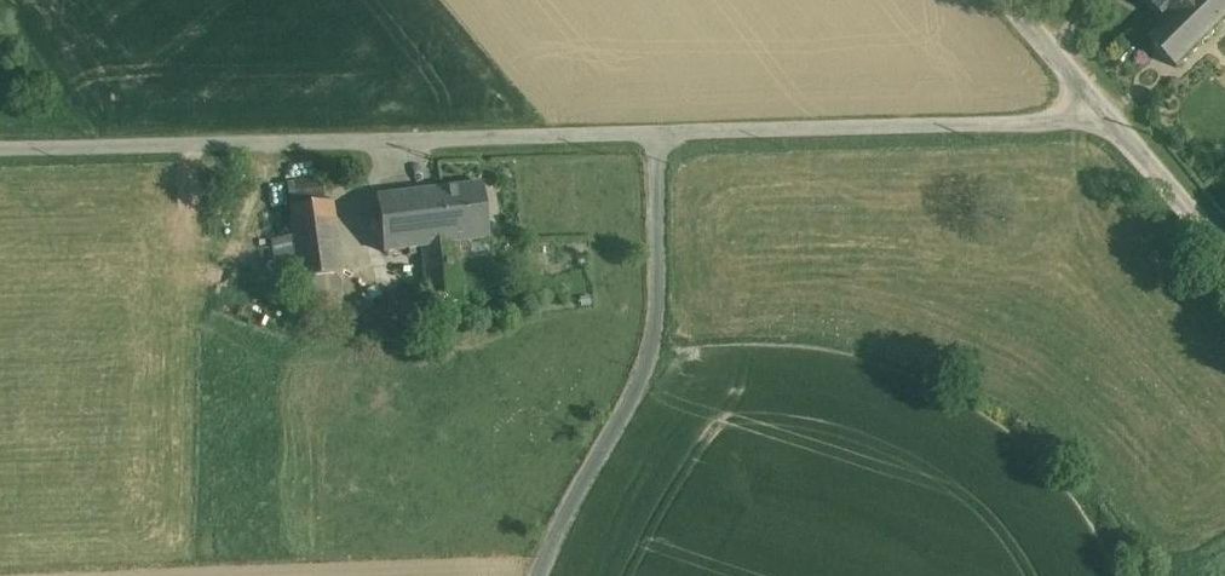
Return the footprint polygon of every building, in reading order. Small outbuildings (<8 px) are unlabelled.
[(1167,33),(1149,51),(1178,79),(1224,34),(1224,11),(1215,0),(1137,0),(1167,33)] [(288,186),(291,209),(326,205),(322,181),(288,186)] [(458,244),(490,241),(483,184),(378,197),(385,254),(422,249),(458,244)] [(326,205),(291,209),(295,238),(301,282),(304,303),(343,298),(330,204),(326,205)] [(301,282),(295,238),(273,241),(279,285),(301,282)] [(343,298),(304,303),(307,326),(346,320),(343,298)]
